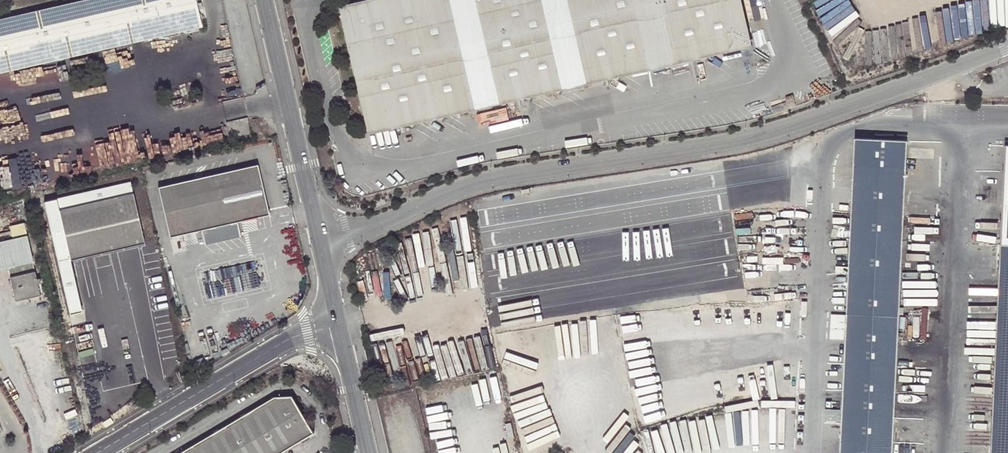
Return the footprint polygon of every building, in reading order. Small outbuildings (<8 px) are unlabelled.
[(196,0),(83,0),(0,19),(0,72),(182,30),(183,31),(202,27),(196,0)] [(369,133),(751,46),(740,0),(361,0),(340,5),(369,133)] [(908,140),(855,137),(840,452),(893,452),(899,333),(900,305),(908,140)] [(1005,143),(990,452),(1007,452),(1007,143),(1005,143)] [(169,236),(200,230),(203,244),(239,235),(235,222),(267,214),(256,165),(228,172),(202,178),(169,185),(158,188),(169,236)] [(81,311),(69,259),(143,242),(129,181),(42,201),(69,314),(81,311)] [(0,241),(0,269),(6,268),(13,300),(39,295),(38,289),(34,271),(32,272),(29,262),(32,261),(23,222),(8,225),(11,238),(0,241)] [(909,306),(900,305),(899,333),(907,333),(909,306)] [(291,397),(274,397),(180,452),(281,452),(314,433),(291,397)] [(113,418),(105,423),(108,428),(116,422),(113,418)]
